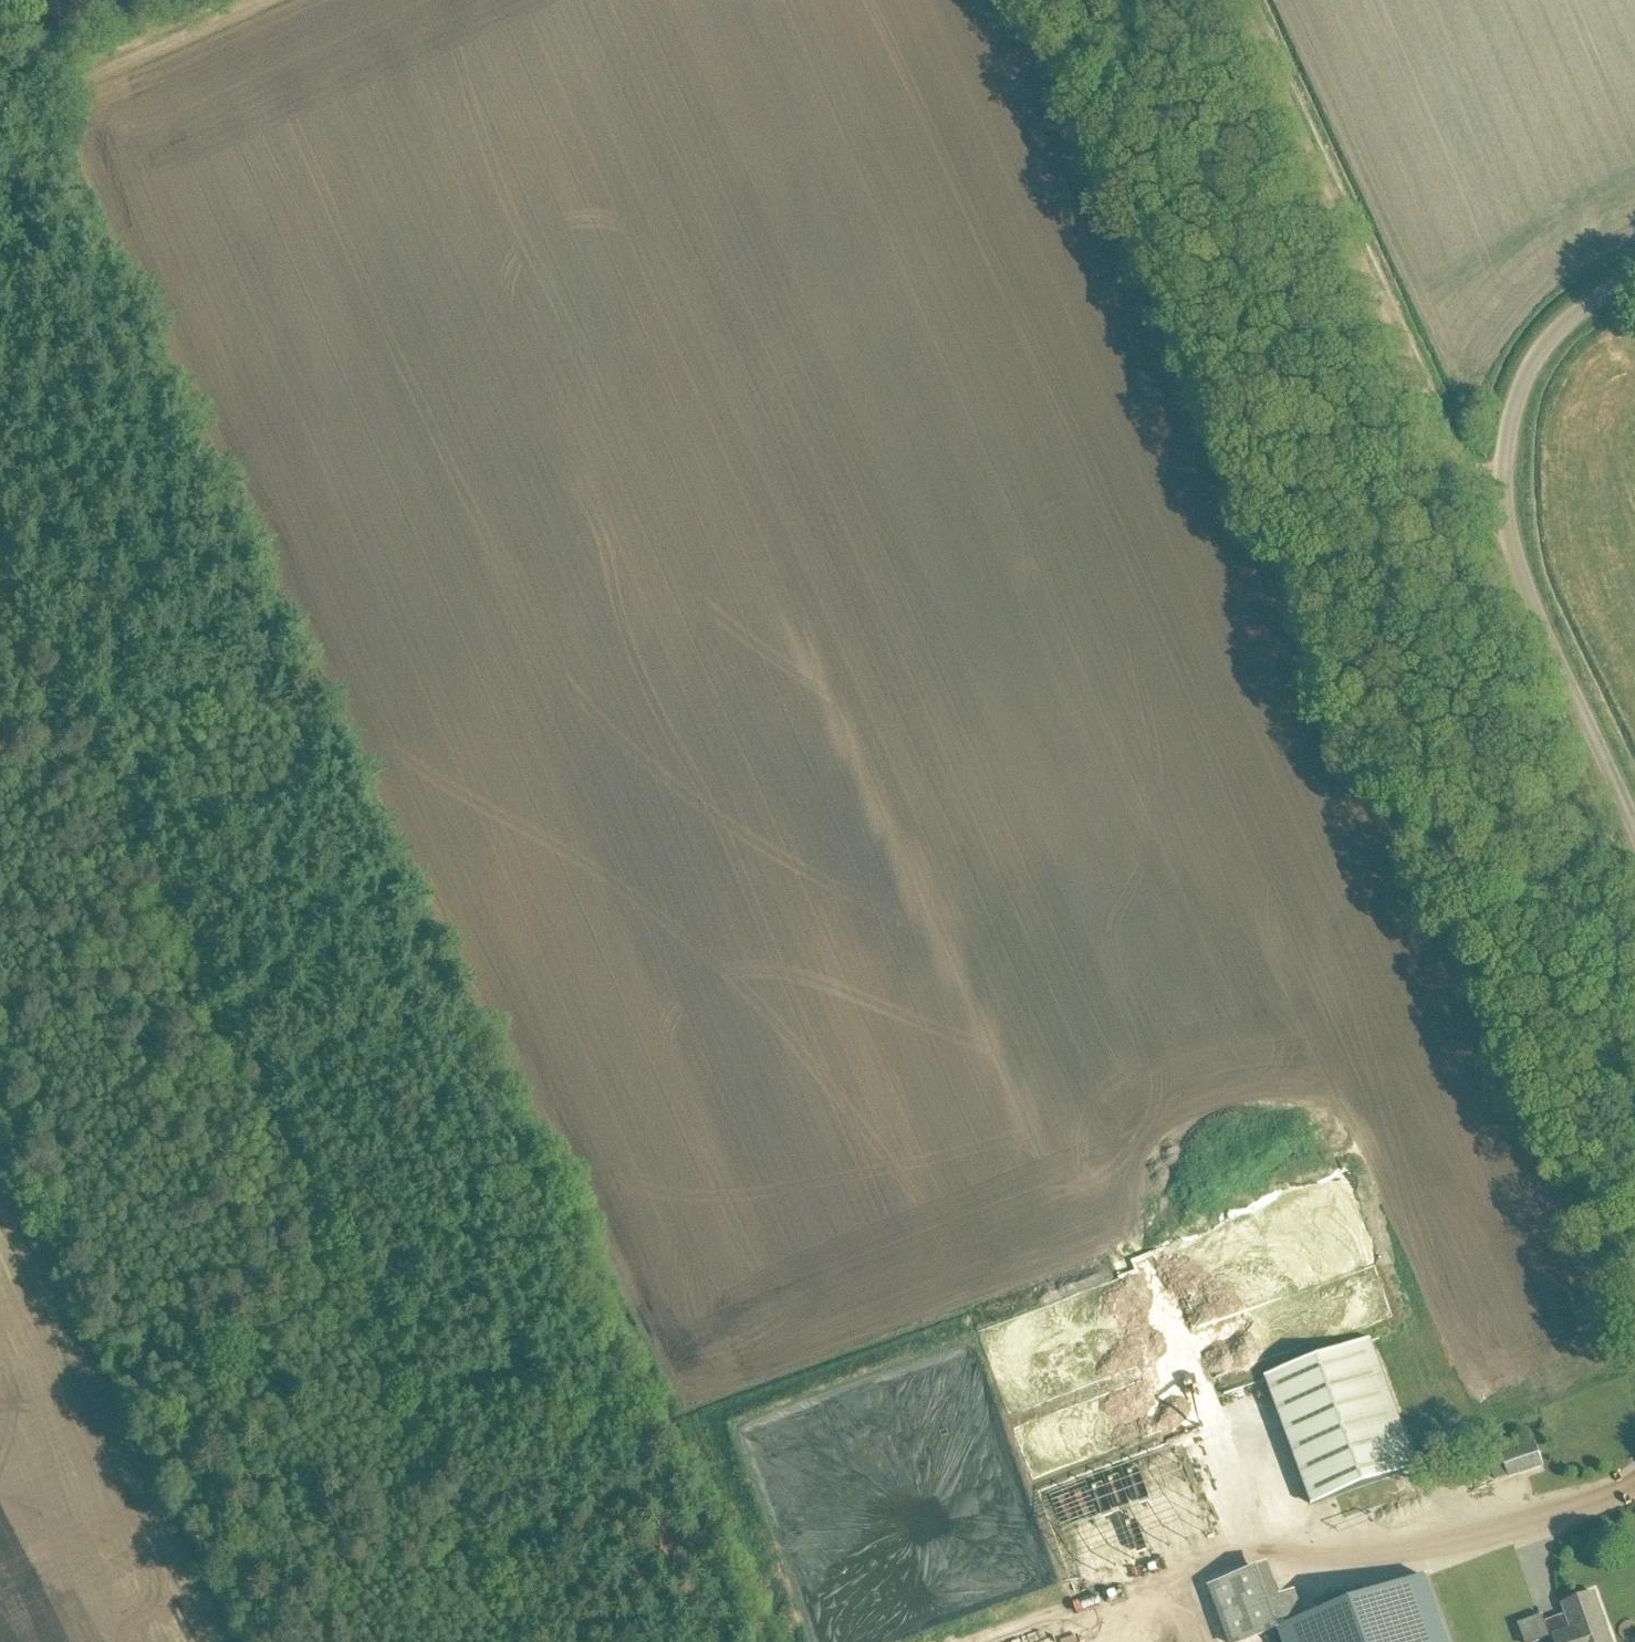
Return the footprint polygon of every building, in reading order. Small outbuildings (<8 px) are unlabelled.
[(1371,1342),(1264,1380),(1310,1507),(1417,1468),(1371,1342)] [(1413,1440),(1437,1435),(1426,1384),(1402,1389),(1413,1440)] [(1042,1478),(1083,1462),(1065,1417),(1024,1432),(1042,1478)] [(1536,1443),(1501,1455),(1509,1479),(1544,1468),(1536,1443)] [(1175,1448),(1046,1496),(1076,1578),(1205,1531),(1175,1448)] [(1207,1587),(1227,1641),(1240,1641),(1287,1625),(1267,1566),(1207,1587)] [(1280,1630),(1280,1631),(1284,1641),(1448,1641),(1425,1578),(1280,1630)] [(1518,1626),(1524,1641),(1541,1641),(1552,1638),(1554,1641),(1609,1641),(1593,1597),(1563,1607),(1567,1616),(1545,1624),(1542,1618),(1518,1626)]
